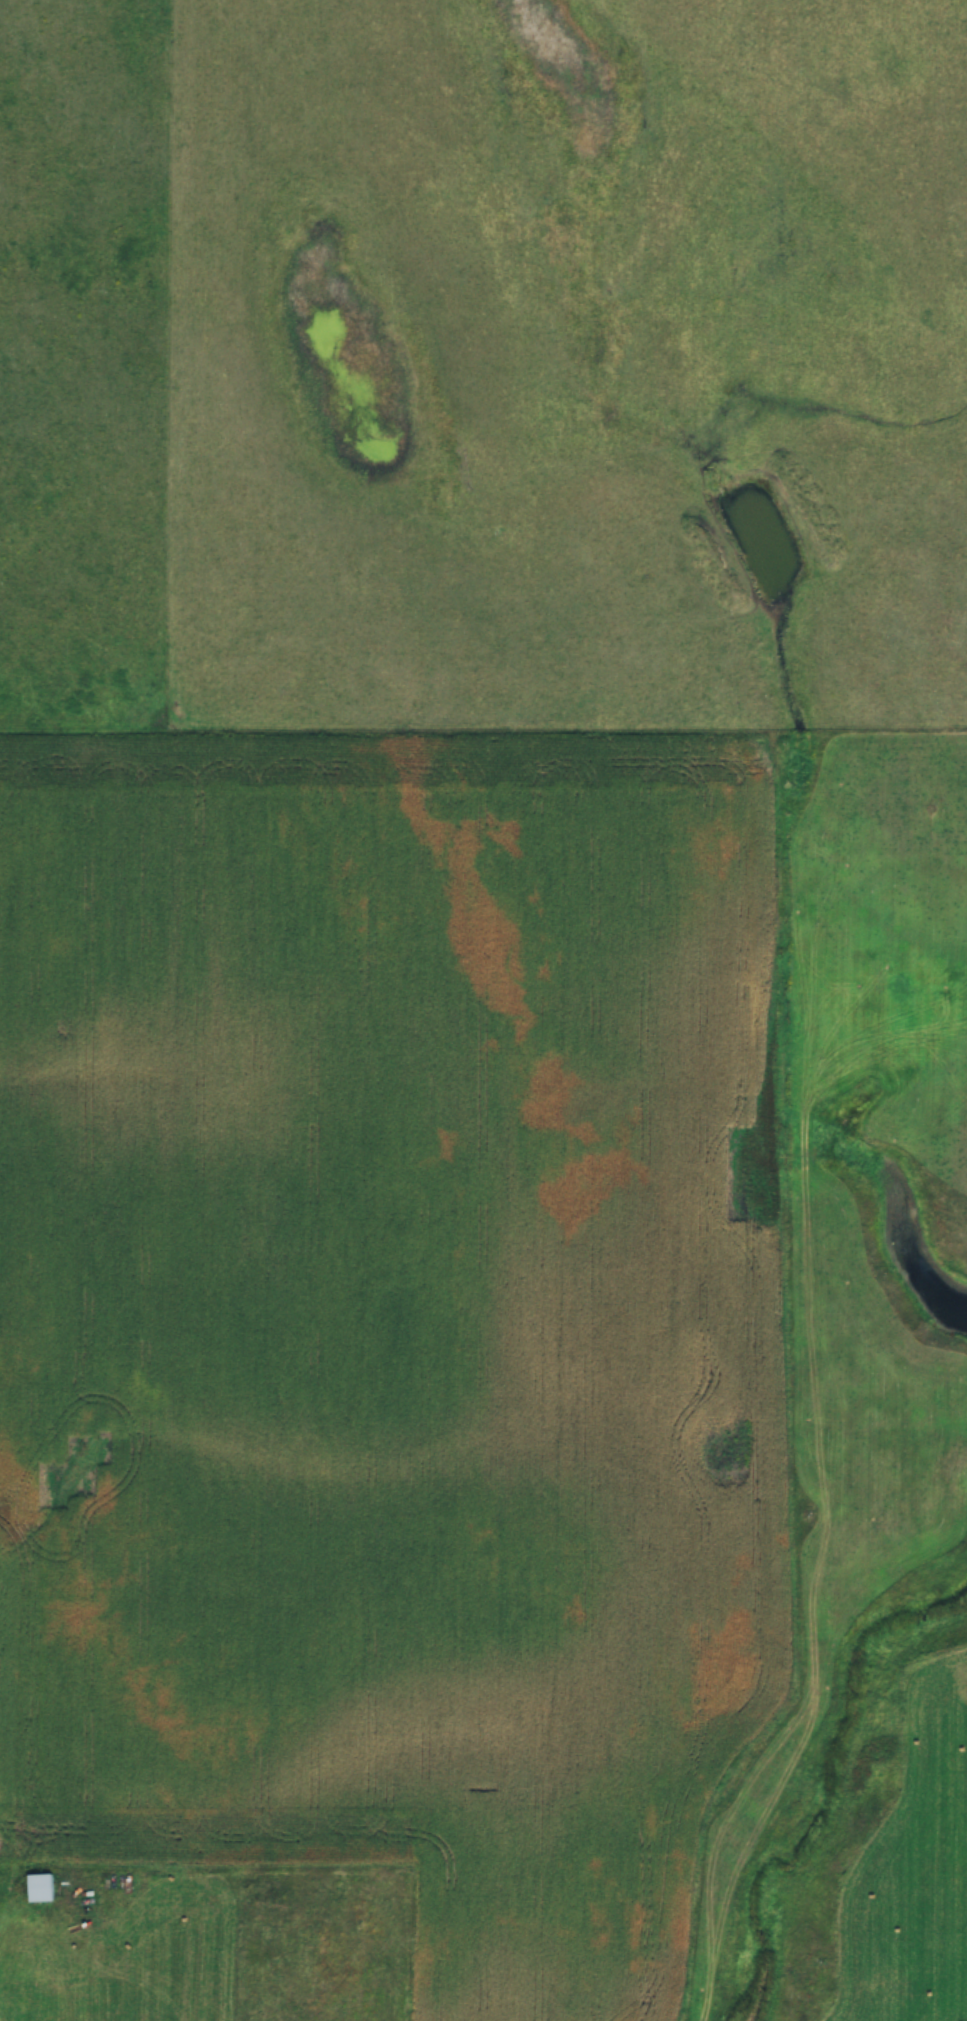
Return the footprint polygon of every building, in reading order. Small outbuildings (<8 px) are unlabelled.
[(29,1899),(27,1872),(50,1871),(52,1898),(29,1899)]
